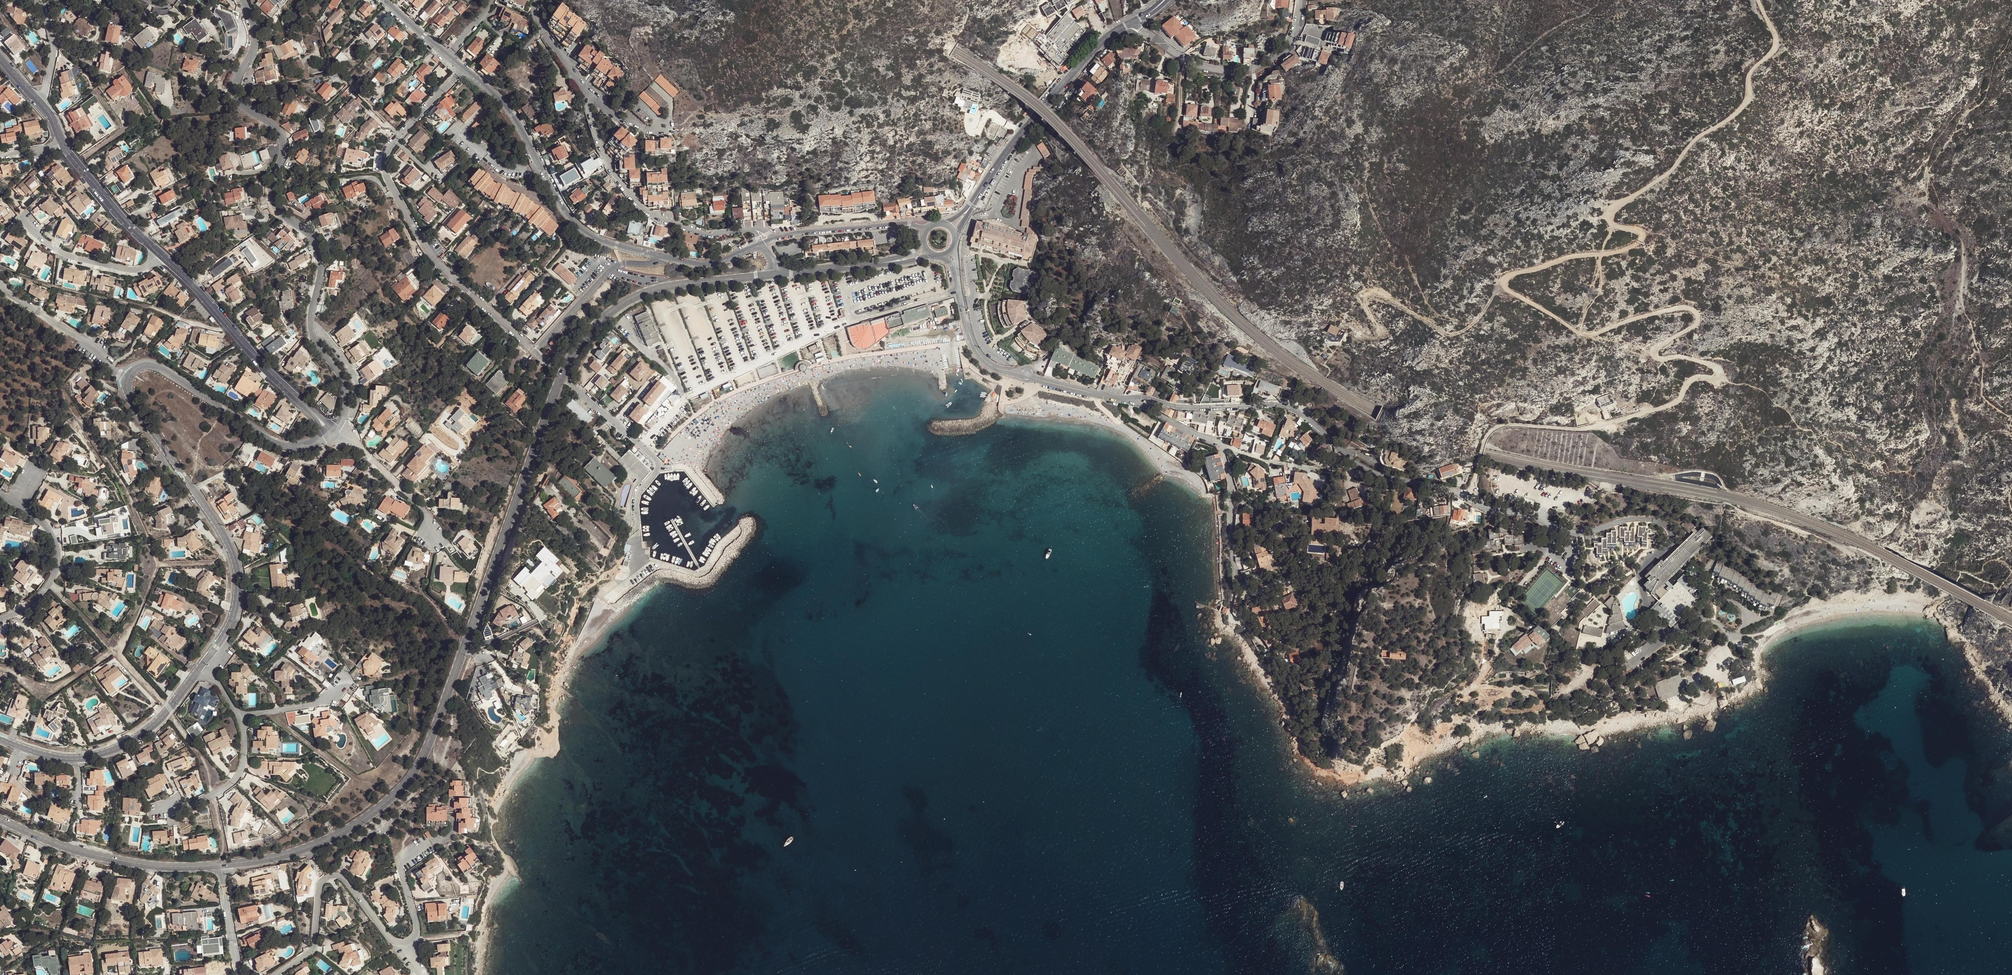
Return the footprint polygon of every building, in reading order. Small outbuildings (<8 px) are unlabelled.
[(266,0),(258,0),(260,3),(257,6),(272,19),(279,11),(275,7),(275,8),(266,0)] [(271,0),(282,10),(289,3),(286,0),(271,0)] [(414,7),(413,8),(416,11),(424,2),(421,0),(406,0),(414,7)] [(497,0),(521,11),(526,0),(497,0)] [(1095,30),(1106,24),(1105,22),(1101,12),(1097,4),(1096,3),(1095,0),(1088,0),(1087,1),(1087,3),(1082,5),(1089,19),(1092,17),(1092,18),(1089,20),(1092,25),(1095,30)] [(1274,7),(1288,9),(1289,0),(1271,0),(1270,3),(1270,4),(1274,5),(1274,7)] [(434,1),(418,17),(424,23),(436,10),(434,8),(435,7),(436,8),(439,5),(434,1)] [(460,2),(454,9),(459,14),(464,9),(461,7),(463,5),(460,2)] [(1097,4),(1101,12),(1105,10),(1101,2),(1097,4)] [(362,7),(358,11),(361,14),(365,18),(373,9),(366,3),(362,7)] [(565,51),(568,53),(570,51),(568,49),(585,24),(566,11),(568,9),(561,4),(546,24),(551,32),(552,33),(559,43),(564,46),(563,47),(566,50),(565,51)] [(22,8),(21,10),(15,8),(8,6),(6,12),(10,13),(10,15),(16,24),(23,26),(25,18),(27,18),(27,17),(27,14),(26,12),(26,11),(24,9),(22,8)] [(1071,12),(1076,19),(1085,14),(1080,6),(1073,10),(1072,9),(1069,11),(1070,13),(1071,12)] [(217,10),(226,32),(237,27),(231,12),(226,14),(223,7),(217,10)] [(512,28),(521,32),(524,25),(526,25),(528,21),(521,18),(521,17),(502,8),(499,13),(502,15),(500,19),(505,21),(506,20),(514,24),(512,28)] [(321,26),(321,29),(328,24),(331,27),(334,23),(340,17),(343,15),(341,13),(343,12),(340,9),(336,13),(335,12),(328,19),(324,14),(320,21),(323,24),(321,26)] [(436,16),(432,20),(441,27),(447,20),(448,21),(453,15),(446,9),(441,16),(439,15),(437,17),(436,16)] [(1314,19),(1325,19),(1325,21),(1332,21),(1332,14),(1336,14),(1336,9),(1325,9),(1325,12),(1314,11),(1314,19)] [(1067,13),(1051,29),(1050,28),(1045,33),(1066,53),(1086,32),(1067,13)] [(1166,21),(1171,27),(1180,20),(1176,14),(1166,21)] [(86,22),(80,17),(73,26),(87,36),(94,27),(87,21),(86,22)] [(197,23),(195,20),(184,28),(188,34),(193,31),(197,36),(196,37),(199,41),(204,38),(205,40),(211,36),(203,24),(199,26),(197,23)] [(1171,27),(1175,33),(1179,30),(1185,26),(1180,20),(1171,27)] [(1179,30),(1183,36),(1193,29),(1188,23),(1185,26),(1179,30)] [(1106,24),(1095,30),(1098,35),(1108,28),(1106,24)] [(121,28),(108,25),(105,41),(111,42),(111,43),(118,45),(118,41),(116,40),(117,34),(119,35),(121,28)] [(157,36),(149,26),(134,39),(142,49),(151,41),(153,43),(155,41),(154,39),(157,36)] [(376,38),(378,40),(383,35),(376,26),(373,28),(371,30),(369,29),(369,30),(364,34),(368,39),(371,37),(374,40),(376,38)] [(391,28),(387,32),(398,43),(404,36),(393,27),(392,28),(391,28)] [(1183,36),(1188,42),(1197,35),(1193,29),(1183,36)] [(1323,34),(1310,30),(1308,37),(1316,39),(1321,41),(1323,34)] [(1326,41),(1332,41),(1332,46),(1348,47),(1348,33),(1326,32),(1326,41)] [(1351,32),(1347,46),(1353,48),(1357,34),(1351,32)] [(18,50),(22,47),(16,40),(17,39),(14,35),(4,43),(14,55),(19,51),(18,50)] [(477,37),(466,51),(473,57),(481,48),(479,46),(483,42),(477,37)] [(278,43),(272,46),(279,59),(289,54),(290,58),(301,53),(299,48),(302,47),(298,38),(280,47),(278,43)] [(23,56),(27,52),(17,39),(16,40),(22,47),(18,50),(19,51),(23,56)] [(1118,49),(1113,50),(1120,60),(1131,57),(1131,59),(1135,59),(1136,57),(1137,57),(1139,47),(1138,47),(1139,45),(1143,47),(1145,42),(1138,39),(1136,45),(1133,45),(1119,50),(1118,49)] [(1223,39),(1222,59),(1229,60),(1230,56),(1231,56),(1231,53),(1228,53),(1228,48),(1230,48),(1230,40),(1223,39)] [(1328,63),(1331,53),(1301,44),(1298,55),(1328,63)] [(533,45),(528,48),(535,58),(540,54),(533,45)] [(1243,54),(1242,64),(1248,63),(1248,60),(1250,60),(1252,60),(1253,46),(1248,45),(1247,49),(1243,49),(1243,54)] [(576,55),(573,59),(580,64),(587,69),(585,71),(590,75),(593,72),(598,75),(595,79),(592,84),(608,95),(623,73),(602,58),(604,55),(598,51),(597,54),(585,46),(578,56),(576,55)] [(1203,55),(1213,58),(1216,49),(1205,46),(1203,55)] [(334,48),(329,53),(333,57),(338,51),(334,48)] [(342,51),(336,58),(343,65),(349,58),(342,51)] [(1110,52),(1101,61),(1107,68),(1115,61),(1112,57),(1114,56),(1110,52)] [(111,54),(106,53),(105,55),(101,55),(99,62),(97,62),(96,69),(106,71),(107,65),(108,66),(111,54)] [(265,72),(267,81),(277,79),(275,71),(271,54),(265,55),(266,59),(262,60),(264,67),(265,67),(265,70),(266,72),(265,72)] [(1287,71),(1302,60),(1297,54),(1282,64),(1287,71)] [(487,55),(479,64),(482,67),(481,69),(489,75),(492,71),(498,64),(487,55)] [(397,58),(386,71),(393,78),(399,71),(402,74),(406,69),(401,64),(399,63),(401,61),(397,58)] [(192,62),(186,60),(183,69),(189,71),(188,72),(193,74),(193,72),(195,68),(197,69),(198,64),(192,62)] [(417,78),(422,83),(425,80),(422,77),(430,70),(424,63),(414,73),(418,77),(417,78)] [(306,67),(308,74),(322,72),(321,64),(306,67)] [(503,68),(498,64),(492,71),(497,75),(503,68)] [(1090,78),(1098,85),(1107,74),(1099,67),(1094,72),(1095,73),(1090,78)] [(487,77),(489,75),(481,69),(479,71),(487,77)] [(157,74),(148,72),(145,84),(151,86),(152,82),(156,84),(156,91),(161,92),(162,84),(159,84),(160,81),(161,81),(161,79),(161,75),(158,75),(158,76),(156,76),(156,75),(157,74)] [(378,72),(371,81),(374,83),(375,81),(377,83),(378,81),(379,82),(384,77),(378,72)] [(522,72),(516,79),(521,82),(522,81),(531,88),(533,85),(536,87),(539,82),(540,83),(542,80),(538,77),(536,80),(534,78),(534,77),(528,73),(526,75),(522,72)] [(257,74),(255,74),(257,84),(264,82),(263,73),(257,74)] [(328,76),(335,87),(343,82),(338,78),(336,75),(328,76)] [(678,92),(659,75),(654,81),(672,98),(678,92)] [(130,87),(123,76),(117,81),(116,80),(114,81),(113,82),(113,83),(113,84),(114,85),(106,91),(113,100),(119,95),(122,97),(124,97),(125,96),(128,95),(129,93),(130,91),(131,89),(130,87)] [(165,79),(161,79),(161,81),(160,81),(159,84),(162,84),(161,92),(156,91),(156,93),(164,93),(165,79)] [(1149,82),(1136,80),(1135,87),(1138,88),(1140,88),(1140,89),(1148,90),(1149,82)] [(1160,82),(1156,81),(1154,91),(1156,91),(1155,95),(1166,96),(1166,95),(1168,85),(1160,84),(1160,82)] [(70,82),(61,85),(62,89),(63,92),(61,93),(60,93),(62,99),(75,95),(72,86),(71,87),(70,82)] [(316,92),(325,100),(333,91),(325,83),(316,92)] [(1087,83),(1076,95),(1078,96),(1082,100),(1087,104),(1097,92),(1087,83)] [(10,90),(4,84),(0,87),(0,94),(1,95),(0,96),(0,103),(2,105),(6,101),(4,99),(6,97),(8,99),(15,106),(21,100),(14,93),(12,95),(9,92),(10,90)] [(394,92),(400,98),(402,95),(404,97),(408,92),(400,85),(394,92)] [(1268,87),(1263,88),(1264,99),(1270,100),(1280,99),(1279,85),(1268,86),(1268,87)] [(667,103),(649,86),(644,91),(662,108),(667,103)] [(556,92),(552,93),(554,101),(561,99),(560,99),(560,98),(560,97),(561,97),(562,96),(565,97),(566,98),(569,102),(573,100),(574,103),(574,105),(576,106),(577,102),(573,94),(570,96),(568,94),(566,92),(563,90),(560,89),(558,90),(556,92)] [(955,96),(953,103),(958,105),(959,100),(971,104),(976,106),(980,95),(963,89),(960,98),(955,96)] [(411,102),(408,105),(413,109),(416,106),(415,105),(421,99),(421,100),(424,96),(421,93),(420,94),(417,92),(415,90),(414,91),(412,94),(408,98),(411,102)] [(643,91),(638,96),(658,116),(664,111),(643,91)] [(80,107),(78,109),(81,114),(83,112),(85,115),(86,115),(90,113),(87,109),(98,101),(94,95),(88,100),(91,104),(86,107),(85,107),(82,104),(81,105),(83,107),(81,108),(80,107)] [(255,104),(248,95),(245,98),(249,103),(252,104),(255,104)] [(1175,96),(1166,95),(1166,96),(1165,102),(1174,104),(1175,96)] [(437,109),(430,116),(434,120),(440,119),(442,117),(446,122),(451,117),(445,110),(452,104),(446,97),(439,104),(439,105),(435,108),(437,109)] [(335,115),(344,125),(355,115),(352,111),(350,112),(348,110),(350,107),(353,110),(359,105),(353,98),(335,115)] [(477,99),(458,118),(464,123),(483,104),(477,99)] [(959,100),(958,105),(969,108),(971,104),(959,100)] [(288,101),(282,112),(289,116),(291,112),(296,105),(288,101)] [(384,110),(390,117),(396,111),(399,114),(403,109),(396,102),(393,105),(391,103),(384,110)] [(520,102),(513,107),(519,115),(523,112),(529,120),(537,115),(532,109),(532,110),(530,106),(528,107),(526,104),(523,106),(520,102)] [(632,102),(627,107),(646,125),(651,119),(632,102)] [(1186,112),(1183,112),(1183,116),(1196,117),(1196,107),(1186,106),(1186,112)] [(1200,113),(1200,118),(1209,118),(1210,109),(1204,109),(1203,108),(1202,108),(1201,108),(1201,109),(1200,109),(1200,111),(1199,111),(1199,113),(1200,113)] [(71,112),(66,115),(70,123),(72,125),(77,134),(93,125),(86,115),(85,115),(83,112),(81,114),(78,109),(71,113),(71,112)] [(488,110),(469,128),(474,133),(493,115),(488,110)] [(1263,120),(1252,118),(1251,129),(1270,136),(1276,127),(1278,112),(1267,111),(1265,120),(1265,126),(1262,126),(1263,120)] [(309,125),(311,131),(318,128),(314,117),(308,119),(309,121),(310,124),(309,125)] [(455,121),(451,117),(446,122),(450,126),(455,121)] [(1220,118),(1219,126),(1227,127),(1227,128),(1228,128),(1228,133),(1231,133),(1237,132),(1237,128),(1241,129),(1242,120),(1220,118)] [(356,133),(355,137),(363,140),(364,135),(367,135),(368,132),(372,128),(374,130),(379,125),(373,119),(368,124),(367,123),(361,129),(360,134),(356,133)] [(1197,120),(1195,120),(1194,123),(1186,122),(1183,122),(1182,124),(1182,127),(1197,129),(1197,120)] [(33,132),(40,131),(38,121),(18,125),(18,126),(19,132),(25,131),(25,134),(33,132)] [(539,125),(536,127),(538,131),(539,130),(542,135),(544,134),(547,133),(548,135),(553,132),(547,122),(539,126),(539,125)] [(986,136),(993,139),(999,125),(992,122),(986,136)] [(291,129),(288,123),(281,126),(287,131),(291,129)] [(1198,124),(1197,129),(1206,131),(1206,132),(1209,133),(1209,132),(1217,132),(1218,126),(1208,125),(1208,126),(1198,124)] [(7,142),(16,141),(14,134),(20,133),(19,132),(18,126),(13,126),(13,128),(9,129),(6,129),(7,134),(0,135),(1,141),(2,144),(2,145),(7,144),(7,142)] [(245,128),(235,129),(236,140),(246,140),(245,128)] [(628,150),(636,142),(621,128),(605,145),(605,148),(618,160),(618,165),(614,165),(614,171),(629,184),(634,184),(639,184),(639,183),(638,169),(634,169),(633,155),(628,155),(628,159),(623,159),(623,156),(628,150)] [(306,130),(299,132),(300,134),(294,136),(293,137),(294,141),(296,140),(296,142),(303,139),(303,140),(303,141),(304,141),(305,140),(305,139),(304,139),(309,137),(306,130)] [(407,145),(414,152),(428,139),(420,130),(415,136),(416,137),(414,139),(413,137),(409,141),(409,142),(407,145)] [(130,138),(126,141),(132,150),(142,143),(138,136),(132,140),(130,138)] [(670,139),(659,139),(659,142),(644,142),(644,154),(649,154),(649,156),(655,156),(655,153),(670,153),(670,139)] [(1036,146),(1043,158),(1049,154),(1042,142),(1036,146)] [(568,156),(562,145),(550,151),(551,153),(548,155),(552,164),(568,156)] [(117,160),(123,157),(118,147),(110,152),(108,153),(109,155),(107,156),(113,165),(118,162),(117,160)] [(267,149),(259,152),(262,161),(270,158),(267,149)] [(296,161),(302,165),(308,157),(306,156),(309,153),(304,149),(302,152),(300,151),(295,157),(297,159),(296,161)] [(354,151),(346,149),(343,160),(359,165),(361,158),(363,159),(364,159),(365,159),(366,158),(366,157),(366,156),(366,155),(365,154),(364,154),(358,152),(358,151),(355,150),(354,151)] [(400,149),(395,154),(403,162),(408,156),(400,149)] [(115,168),(113,165),(107,156),(109,155),(108,153),(110,152),(107,151),(105,159),(109,166),(106,168),(108,172),(115,168)] [(252,152),(240,156),(244,168),(256,165),(252,152)] [(435,164),(444,176),(459,164),(450,152),(447,155),(448,156),(446,158),(445,157),(435,164)] [(232,168),(228,155),(219,158),(221,163),(215,165),(218,178),(225,175),(224,170),(232,168)] [(960,170),(956,177),(965,182),(967,178),(976,183),(989,162),(979,156),(973,160),(972,160),(969,164),(966,163),(965,165),(966,166),(963,171),(960,170)] [(359,165),(343,160),(343,163),(360,167),(363,159),(361,158),(359,165)] [(1020,220),(1026,220),(1029,190),(1031,190),(1032,177),(1032,174),(1035,174),(1035,171),(1039,171),(1039,168),(1045,169),(1046,165),(1049,166),(1050,159),(1043,158),(1043,165),(1039,164),(1039,167),(1032,167),(1032,170),(1028,169),(1028,173),(1026,172),(1026,176),(1025,176),(1024,189),(1023,189),(1020,220)] [(604,168),(600,159),(593,163),(597,171),(598,172),(604,168)] [(588,161),(580,165),(587,176),(597,171),(593,163),(592,162),(590,164),(588,161)] [(49,173),(55,167),(51,162),(44,168),(48,171),(49,173)] [(128,166),(126,163),(123,165),(124,167),(117,173),(120,176),(125,184),(134,178),(126,167),(128,166)] [(10,165),(7,165),(3,166),(3,165),(0,166),(0,178),(4,177),(3,175),(8,173),(8,176),(13,174),(12,173),(17,171),(15,164),(10,165)] [(63,187),(72,179),(62,167),(61,168),(58,165),(55,167),(49,173),(46,175),(49,179),(51,177),(53,175),(58,181),(63,187)] [(405,177),(403,180),(408,185),(419,174),(411,166),(402,175),(405,177)] [(557,172),(555,167),(548,170),(553,180),(556,178),(558,182),(568,176),(564,168),(557,172)] [(159,174),(157,168),(149,173),(157,187),(160,185),(164,183),(166,186),(172,183),(166,170),(159,174)] [(658,207),(671,206),(669,169),(644,171),(644,183),(639,183),(639,184),(640,201),(643,201),(643,205),(647,205),(648,207),(652,207),(658,207)] [(521,215),(521,213),(524,215),(526,216),(524,218),(529,221),(527,223),(530,225),(532,224),(535,227),(536,226),(539,228),(549,236),(558,226),(548,217),(546,215),(547,214),(543,211),(544,210),(540,207),(540,208),(536,205),(535,206),(532,203),(528,201),(528,200),(524,197),(524,196),(521,195),(520,196),(516,193),(515,195),(512,193),(509,191),(509,190),(505,188),(505,187),(502,185),(501,186),(497,184),(496,185),(494,184),(492,182),(492,181),(489,178),(489,177),(486,174),(486,175),(482,172),(481,173),(478,170),(469,181),(472,183),(471,184),(475,188),(473,189),(476,192),(477,190),(481,194),(482,192),(486,195),(490,197),(489,199),(494,201),(493,203),(496,205),(497,203),(502,205),(502,204),(506,205),(509,207),(508,209),(513,211),(512,212),(515,214),(516,213),(521,215)] [(405,177),(402,175),(398,179),(408,189),(421,176),(419,174),(408,185),(403,180),(405,177)] [(31,190),(38,184),(30,175),(18,186),(22,190),(24,192),(25,192),(29,188),(31,190)] [(602,181),(605,183),(607,181),(612,187),(616,185),(609,175),(602,181)] [(605,183),(602,186),(607,192),(612,187),(607,181),(605,183)] [(342,189),(347,199),(352,197),(356,196),(355,193),(359,192),(360,193),(364,192),(361,184),(357,186),(355,182),(351,184),(352,185),(342,189)] [(356,196),(352,197),(352,199),(366,193),(363,183),(361,184),(364,192),(360,193),(359,192),(355,193),(356,196)] [(433,186),(427,193),(436,200),(438,198),(439,200),(441,198),(450,206),(451,205),(457,198),(448,190),(443,196),(433,186)] [(244,188),(233,190),(233,192),(224,194),(226,204),(231,204),(235,203),(235,201),(241,200),(242,202),(246,201),(244,188)] [(575,189),(569,195),(574,199),(575,198),(579,202),(585,196),(578,188),(576,190),(575,189)] [(768,188),(762,189),(762,194),(764,194),(764,196),(762,197),(763,202),(765,202),(765,205),(763,205),(763,210),(765,210),(766,213),(763,213),(764,221),(770,221),(770,218),(769,205),(768,188)] [(742,208),(742,221),(750,221),(750,213),(746,214),(746,210),(749,209),(749,205),(745,205),(745,202),(749,201),(748,197),(745,197),(745,194),(748,193),(748,189),(740,190),(740,194),(742,208)] [(760,189),(750,190),(752,221),(762,220),(762,213),(760,213),(760,209),(761,209),(761,205),(759,206),(759,202),(761,202),(760,197),(759,197),(759,194),(760,194),(760,189)] [(85,207),(91,202),(84,194),(82,195),(79,198),(77,196),(80,193),(78,190),(71,195),(74,199),(69,202),(77,212),(85,206),(85,207)] [(161,191),(155,194),(158,198),(159,197),(163,205),(170,202),(170,203),(174,201),(172,198),(171,196),(174,194),(172,191),(169,192),(163,195),(161,191)] [(614,191),(606,204),(612,208),(613,206),(617,208),(621,201),(618,199),(620,195),(614,191)] [(824,214),(870,210),(869,191),(862,192),(851,193),(851,195),(840,196),(840,194),(829,195),(829,194),(822,195),(824,214)] [(685,195),(680,195),(680,199),(679,199),(679,206),(681,206),(696,205),(695,194),(685,195)] [(311,205),(315,212),(325,207),(324,206),(322,201),(319,196),(304,204),(306,208),(311,205)] [(708,204),(709,214),(723,213),(723,202),(728,202),(728,196),(723,196),(723,198),(712,198),(712,201),(710,201),(710,204),(708,204)] [(423,217),(428,222),(436,212),(432,208),(430,206),(432,204),(424,197),(417,203),(421,206),(417,210),(424,216),(423,217)] [(934,201),(933,197),(908,200),(911,210),(912,212),(936,209),(934,201)] [(60,207),(58,208),(50,198),(41,205),(45,211),(50,216),(53,213),(57,218),(64,212),(60,207)] [(457,198),(451,205),(455,209),(461,201),(457,198)] [(896,200),(896,201),(900,218),(906,218),(904,211),(911,210),(908,200),(908,199),(904,199),(903,198),(896,200)] [(588,199),(584,202),(587,205),(583,209),(592,218),(599,211),(588,199)] [(942,200),(934,201),(936,209),(937,213),(945,212),(944,208),(951,207),(951,206),(954,206),(954,201),(942,201),(942,200)] [(894,215),(896,219),(900,218),(896,201),(883,203),(883,205),(882,205),(883,212),(891,211),(891,216),(894,215)] [(773,205),(769,205),(770,218),(781,218),(781,212),(781,205),(778,205),(773,205)] [(789,206),(790,215),(801,214),(800,205),(789,206)] [(9,214),(2,206),(0,207),(0,224),(5,220),(3,218),(9,214)] [(79,215),(86,208),(85,207),(85,206),(77,212),(79,215)] [(742,208),(731,209),(732,221),(734,221),(734,226),(743,225),(742,221),(742,208)] [(171,210),(162,214),(166,221),(174,217),(171,210)] [(446,226),(450,229),(451,227),(457,233),(467,221),(465,220),(468,217),(460,210),(446,226)] [(106,223),(107,221),(103,218),(99,215),(100,214),(97,211),(88,220),(92,224),(94,222),(101,228),(101,227),(104,229),(103,229),(108,233),(109,231),(113,234),(116,230),(113,227),(109,223),(108,224),(106,223)] [(329,214),(318,218),(321,228),(324,227),(335,223),(332,215),(329,214)] [(242,215),(224,218),(226,228),(234,226),(234,228),(239,228),(244,227),(243,222),(242,215)] [(182,219),(173,224),(175,228),(172,230),(174,234),(176,233),(180,240),(179,241),(181,244),(196,235),(190,226),(187,227),(182,219)] [(591,219),(586,226),(594,231),(596,227),(597,228),(597,229),(600,231),(599,234),(603,236),(606,230),(593,223),(594,221),(591,219)] [(71,232),(73,227),(64,223),(61,221),(55,235),(65,239),(64,240),(66,241),(68,237),(69,238),(72,232),(71,232)] [(968,246),(970,247),(977,223),(975,223),(968,246)] [(977,223),(970,247),(978,249),(979,246),(980,243),(1022,255),(1021,258),(1020,260),(1028,263),(1034,239),(1027,237),(1027,236),(1023,235),(1023,236),(988,226),(988,225),(984,224),(984,225),(977,223)] [(641,227),(628,224),(626,235),(630,235),(632,234),(634,234),(635,236),(639,237),(641,227)] [(272,233),(267,237),(281,250),(286,245),(291,240),(295,236),(286,226),(281,231),(279,228),(273,234),(272,233)] [(655,226),(653,236),(663,239),(663,236),(665,236),(667,229),(655,226)] [(1028,226),(1026,233),(1034,234),(1035,228),(1028,226)] [(388,233),(379,237),(383,245),(392,240),(393,242),(398,240),(392,229),(387,232),(388,233)] [(698,237),(681,232),(680,236),(683,237),(682,241),(695,245),(698,237)] [(21,238),(14,234),(8,243),(14,247),(10,254),(16,258),(27,242),(23,240),(21,238)] [(100,252),(104,245),(87,236),(87,237),(82,235),(77,242),(82,245),(83,243),(87,244),(85,248),(94,252),(95,250),(100,252)] [(459,251),(465,256),(473,248),(472,247),(471,246),(474,242),(475,243),(478,240),(472,235),(469,238),(467,236),(455,249),(459,252),(459,251)] [(733,238),(728,241),(733,247),(737,244),(733,238)] [(1034,239),(1028,263),(1030,263),(1037,239),(1034,239)] [(871,240),(804,248),(804,254),(872,246),(871,240)] [(713,243),(704,241),(703,248),(701,254),(710,256),(711,255),(712,249),(712,248),(713,243)] [(1021,258),(1022,255),(980,243),(979,246),(1021,258)] [(133,251),(133,250),(117,246),(115,258),(120,259),(120,258),(121,256),(127,257),(131,258),(130,260),(134,261),(136,253),(133,252),(133,251)] [(463,259),(465,256),(459,251),(459,252),(455,249),(454,251),(463,259)] [(43,265),(47,257),(39,253),(38,255),(36,254),(28,250),(24,257),(29,260),(27,263),(32,266),(31,268),(32,269),(34,265),(35,262),(43,265)] [(251,250),(240,256),(244,263),(245,265),(246,267),(258,260),(251,250)] [(402,255),(410,266),(415,262),(408,251),(402,255)] [(295,260),(288,263),(292,270),(299,267),(298,266),(310,260),(308,257),(306,258),(304,254),(300,256),(298,252),(292,255),(295,260)] [(208,261),(203,255),(195,260),(193,257),(189,261),(193,267),(196,265),(198,268),(208,261)] [(558,266),(554,271),(571,286),(577,279),(574,276),(565,269),(563,271),(558,266)] [(329,269),(327,286),(335,287),(335,280),(341,281),(343,269),(335,268),(335,270),(329,269)] [(83,285),(85,272),(64,269),(63,280),(70,281),(73,281),(72,283),(83,285)] [(1028,271),(1018,269),(1017,274),(1015,275),(1014,276),(1013,277),(1013,278),(1012,281),(1012,282),(1012,284),(1013,286),(1014,287),(1013,292),(1023,294),(1028,290),(1031,277),(1028,271)] [(503,298),(509,303),(533,277),(527,271),(522,277),(519,275),(506,289),(508,292),(503,298)] [(390,286),(402,301),(418,288),(407,276),(405,278),(401,273),(395,277),(399,282),(397,284),(396,282),(390,286)] [(242,285),(236,275),(229,280),(228,280),(227,281),(227,282),(228,283),(228,284),(229,284),(230,284),(231,283),(233,286),(226,290),(227,291),(231,297),(234,302),(244,296),(241,292),(239,294),(236,290),(238,289),(237,288),(242,285)] [(162,284),(157,276),(148,281),(144,283),(143,281),(139,284),(138,282),(133,285),(134,287),(133,288),(137,295),(141,293),(142,294),(143,295),(149,292),(147,288),(156,284),(157,287),(162,284)] [(108,280),(106,279),(106,278),(101,277),(101,280),(96,279),(96,278),(92,277),(90,282),(90,284),(95,285),(95,283),(98,283),(97,285),(97,289),(103,291),(104,285),(113,286),(115,278),(109,277),(108,278),(108,280)] [(218,282),(212,286),(217,292),(223,287),(220,284),(218,282)] [(310,284),(302,282),(300,290),(298,291),(299,294),(306,291),(308,292),(310,284)] [(41,300),(46,302),(49,293),(26,284),(24,289),(41,300)] [(181,308),(189,299),(175,287),(174,288),(170,285),(163,293),(168,296),(170,293),(176,299),(177,298),(179,300),(179,301),(176,303),(181,308)] [(432,287),(442,296),(444,294),(434,285),(432,287)] [(432,287),(422,297),(431,305),(434,303),(435,304),(442,296),(432,287)] [(292,290),(282,292),(283,297),(282,297),(282,301),(279,302),(280,310),(283,309),(284,310),(292,309),(291,301),(294,300),(292,290)] [(75,305),(76,299),(57,295),(56,303),(57,303),(57,304),(59,305),(59,307),(58,310),(75,314),(76,310),(72,309),(72,304),(75,305)] [(518,310),(525,316),(533,307),(532,306),(537,302),(534,300),(531,297),(530,296),(518,310)] [(85,307),(87,300),(78,298),(78,299),(76,299),(75,305),(85,307)] [(1035,320),(1031,300),(1014,304),(1000,303),(1000,307),(1000,315),(1002,320),(1005,327),(1017,321),(1026,319),(1027,323),(1030,327),(1027,330),(1016,338),(1017,340),(1020,344),(1024,348),(1029,351),(1032,352),(1036,353),(1040,341),(1049,330),(1035,320)] [(109,313),(110,309),(96,305),(93,316),(88,314),(86,323),(91,324),(91,323),(92,319),(101,321),(100,325),(102,326),(103,323),(107,324),(110,313),(109,313)] [(537,323),(542,328),(546,324),(544,323),(552,315),(550,314),(554,310),(549,306),(535,321),(537,323)] [(1178,314),(1180,309),(1173,306),(1171,311),(1178,314)] [(264,320),(255,307),(251,310),(252,311),(249,313),(244,317),(253,330),(261,324),(261,323),(264,320)] [(945,307),(934,310),(936,318),(947,315),(945,307)] [(443,310),(442,312),(446,315),(445,316),(449,320),(444,325),(446,326),(453,318),(443,310)] [(659,341),(646,311),(634,317),(647,347),(659,341)] [(131,333),(140,319),(129,312),(120,326),(127,331),(127,330),(131,333)] [(442,312),(432,323),(440,330),(444,325),(449,320),(445,316),(446,315),(442,312)] [(160,327),(164,321),(153,315),(143,334),(152,339),(157,333),(159,329),(157,328),(158,326),(160,327)] [(526,324),(532,329),(535,325),(529,320),(526,324)] [(867,349),(873,345),(868,332),(875,329),(872,321),(861,325),(847,329),(850,340),(853,346),(857,349),(862,350),(867,349)] [(349,324),(346,326),(355,338),(358,335),(349,324)] [(346,326),(335,334),(338,338),(339,337),(342,341),(341,342),(339,344),(342,348),(355,338),(346,326)] [(470,332),(473,335),(475,333),(467,326),(466,327),(471,331),(470,332)] [(1344,333),(1330,326),(1327,332),(1328,333),(1323,344),(1325,345),(1326,342),(1328,342),(1339,342),(1344,333)] [(458,337),(466,344),(473,335),(470,332),(471,331),(466,327),(462,331),(463,331),(458,337)] [(184,343),(188,330),(180,328),(179,330),(177,330),(177,331),(175,337),(174,336),(173,336),(172,336),(166,342),(167,343),(168,342),(171,344),(170,345),(172,347),(173,346),(172,345),(174,342),(180,344),(180,342),(182,343),(184,343)] [(216,339),(216,337),(201,333),(198,344),(207,346),(208,344),(215,345),(214,348),(218,348),(220,339),(216,339)] [(597,358),(599,359),(603,355),(604,356),(610,350),(608,348),(609,346),(607,344),(612,338),(607,334),(601,342),(601,344),(600,346),(600,347),(595,351),(593,355),(597,358)] [(554,338),(550,343),(555,348),(559,343),(554,338)] [(1017,340),(1016,338),(1015,339),(1016,341),(1019,345),(1023,349),(1028,352),(1032,354),(1036,355),(1036,353),(1032,352),(1029,351),(1024,348),(1020,344),(1017,340)] [(265,342),(261,345),(269,354),(280,346),(276,339),(268,345),(265,342)] [(498,349),(502,352),(508,344),(504,341),(498,349)] [(349,346),(345,349),(347,353),(345,354),(347,357),(349,355),(351,358),(349,359),(350,361),(351,360),(353,365),(367,355),(362,348),(363,347),(361,343),(351,350),(349,346)] [(291,358),(285,367),(292,372),(296,365),(298,362),(305,366),(311,358),(303,345),(297,351),(293,359),(291,358)] [(1041,345),(1038,352),(1045,354),(1048,352),(1050,349),(1041,345)] [(1102,372),(1098,383),(1106,385),(1110,387),(1120,389),(1121,387),(1123,384),(1141,348),(1137,346),(1128,346),(1125,352),(1123,351),(1124,350),(1124,346),(1117,346),(1116,348),(1113,346),(1110,352),(1106,351),(1104,355),(1105,355),(1105,361),(1103,365),(1104,365),(1102,372)] [(622,356),(626,352),(620,347),(615,352),(619,355),(620,354),(622,356)] [(1098,367),(1056,350),(1052,359),(1051,358),(1044,376),(1053,378),(1059,364),(1094,378),(1098,367)] [(619,355),(607,369),(613,374),(620,366),(625,360),(627,361),(631,357),(626,352),(622,356),(620,354),(619,355)] [(1182,360),(1167,352),(1164,357),(1179,366),(1182,360)] [(479,372),(476,376),(477,376),(489,363),(478,353),(477,354),(481,357),(480,359),(485,363),(478,371),(479,372)] [(466,366),(476,376),(479,372),(478,371),(485,363),(480,359),(481,357),(477,354),(466,366)] [(1229,354),(1225,365),(1254,376),(1256,370),(1252,369),(1254,363),(1229,354)] [(202,369),(205,363),(196,358),(196,359),(188,356),(183,366),(187,368),(188,367),(191,368),(192,367),(197,370),(198,367),(202,369)] [(807,360),(805,359),(807,367),(800,368),(799,361),(797,363),(796,364),(795,366),(795,368),(795,370),(800,369),(800,370),(801,371),(802,371),(803,372),(804,372),(805,372),(806,371),(807,370),(807,369),(808,368),(808,367),(812,366),(811,364),(810,362),(808,361),(807,360)] [(799,361),(800,368),(807,367),(805,359),(802,359),(800,360),(799,361)] [(1194,365),(1184,359),(1179,368),(1180,368),(1182,370),(1186,372),(1189,374),(1190,374),(1194,365)] [(360,380),(363,384),(379,373),(377,370),(381,368),(376,360),(359,372),(363,378),(360,380)] [(593,360),(588,366),(596,373),(601,367),(597,363),(594,361),(593,360)] [(639,362),(638,363),(647,371),(648,370),(639,362)] [(638,363),(630,372),(639,380),(647,371),(638,363)] [(1126,389),(1126,390),(1135,392),(1141,381),(1141,380),(1146,382),(1147,381),(1148,381),(1151,383),(1157,371),(1139,363),(1128,386),(1126,389)] [(230,364),(227,367),(226,367),(225,368),(222,366),(221,365),(218,368),(215,373),(220,376),(219,378),(226,383),(230,377),(229,377),(231,374),(236,367),(230,364)] [(1175,371),(1166,366),(1162,373),(1161,375),(1170,380),(1175,371)] [(257,381),(255,383),(247,378),(250,373),(246,371),(234,389),(239,392),(240,389),(245,392),(243,395),(247,397),(251,391),(255,394),(258,388),(261,384),(257,381)] [(498,372),(495,374),(498,376),(497,378),(499,380),(498,382),(502,386),(507,380),(498,372)] [(639,380),(630,372),(629,374),(638,382),(639,380)] [(1176,372),(1172,378),(1178,381),(1182,375),(1176,372)] [(495,374),(486,385),(495,393),(502,386),(498,382),(499,380),(497,378),(498,376),(495,374)] [(620,377),(612,386),(615,389),(609,396),(619,404),(626,397),(623,395),(631,386),(620,377)] [(87,383),(82,378),(77,384),(82,389),(85,385),(87,383)] [(1256,379),(1253,388),(1263,392),(1267,383),(1256,379)] [(658,381),(641,400),(649,407),(665,388),(658,381)] [(1240,385),(1227,385),(1227,394),(1230,394),(1230,396),(1230,403),(1240,403),(1240,385)] [(97,392),(90,386),(88,388),(84,392),(87,395),(82,400),(89,406),(93,402),(91,400),(94,396),(97,392)] [(370,403),(370,406),(363,406),(363,413),(369,413),(373,409),(373,405),(377,405),(377,400),(380,400),(380,399),(382,399),(385,396),(386,396),(386,387),(376,386),(376,391),(371,391),(370,400),(372,400),(372,403),(370,403)] [(1154,389),(1149,386),(1147,390),(1145,394),(1151,396),(1154,389)] [(268,394),(267,396),(262,393),(263,391),(258,388),(255,394),(254,395),(259,397),(256,402),(262,405),(263,403),(270,408),(277,396),(269,392),(268,394)] [(670,392),(665,388),(649,407),(647,410),(643,406),(641,409),(645,412),(640,417),(645,421),(670,392)] [(518,389),(505,403),(515,413),(520,407),(518,405),(525,398),(522,395),(523,393),(518,389)] [(1162,393),(1155,390),(1152,396),(1155,397),(1159,399),(1162,393)] [(327,393),(320,401),(330,410),(332,409),(334,400),(327,393)] [(518,405),(520,407),(526,401),(527,399),(527,398),(527,396),(523,393),(522,395),(525,398),(518,405)] [(1172,394),(1169,402),(1174,404),(1176,400),(1177,396),(1172,394)] [(1610,394),(1596,398),(1603,420),(1614,417),(1611,410),(1619,408),(1617,402),(1613,404),(1610,394)] [(287,424),(293,415),(288,412),(286,411),(287,409),(283,406),(284,404),(280,401),(276,407),(280,410),(277,415),(281,417),(280,419),(287,424)] [(639,403),(628,417),(635,423),(640,417),(645,412),(641,409),(643,406),(639,403)] [(1156,405),(1154,409),(1171,418),(1175,411),(1166,409),(1156,405)] [(461,431),(465,435),(470,429),(460,420),(467,413),(461,407),(446,422),(459,434),(461,431)] [(388,408),(374,422),(375,423),(372,426),(375,429),(379,433),(382,430),(383,431),(390,424),(393,426),(397,421),(392,416),(393,415),(390,412),(391,411),(388,408)] [(1176,411),(1172,419),(1174,420),(1196,432),(1212,436),(1215,413),(1208,412),(1207,414),(1207,416),(1193,413),(1192,415),(1185,413),(1176,411)] [(1217,427),(1218,437),(1232,438),(1234,432),(1239,434),(1244,419),(1229,415),(1227,420),(1220,418),(1217,427)] [(1290,423),(1284,420),(1283,423),(1284,424),(1283,426),(1282,426),(1278,436),(1287,439),(1288,436),(1293,437),(1297,431),(1292,429),(1293,426),(1289,424),(1290,423)] [(1253,425),(1252,430),(1270,437),(1275,425),(1266,421),(1265,423),(1263,422),(1259,421),(1256,427),(1253,425)] [(111,422),(101,422),(95,423),(95,426),(96,430),(97,431),(100,431),(100,436),(103,436),(107,436),(106,431),(110,430),(111,430),(111,422)] [(390,424),(383,431),(386,433),(393,426),(390,424)] [(1194,439),(1165,424),(1158,437),(1186,452),(1194,439)] [(36,444),(43,444),(43,439),(47,440),(47,434),(46,434),(46,428),(38,428),(38,426),(33,426),(32,437),(35,437),(35,440),(36,440),(36,444)] [(589,428),(583,435),(590,441),(596,434),(589,428)] [(1305,434),(1295,443),(1302,450),(1305,446),(1306,447),(1309,444),(1308,443),(1311,440),(1309,438),(1311,437),(1308,434),(1307,435),(1306,435),(1305,434)] [(393,440),(389,444),(390,445),(386,450),(384,448),(379,454),(385,460),(386,459),(391,463),(395,458),(393,457),(398,452),(405,443),(401,439),(400,440),(396,437),(393,440)] [(389,444),(393,440),(389,437),(385,441),(388,443),(384,448),(386,450),(390,445),(389,444)] [(1242,442),(1234,439),(1234,440),(1232,446),(1239,449),(1242,442)] [(68,448),(70,445),(68,445),(64,444),(58,442),(55,446),(50,455),(53,457),(54,462),(59,461),(63,464),(69,455),(65,453),(68,448)] [(51,443),(46,452),(50,455),(55,446),(51,443)] [(1253,444),(1251,453),(1254,454),(1255,453),(1262,455),(1264,445),(1261,444),(1261,446),(1253,444)] [(403,474),(410,481),(413,477),(416,480),(419,477),(417,475),(426,465),(424,463),(433,453),(424,445),(415,455),(417,456),(414,459),(415,460),(411,465),(410,464),(407,466),(409,468),(403,474)] [(1326,453),(1319,447),(1313,453),(1320,460),(1326,453)] [(1277,452),(1273,460),(1280,462),(1285,453),(1281,451),(1279,449),(1277,452)] [(126,474),(134,471),(132,464),(133,460),(136,460),(137,452),(123,450),(121,461),(126,474)] [(12,470),(20,457),(12,452),(10,454),(4,451),(3,453),(0,458),(0,463),(4,465),(12,470)] [(276,460),(261,452),(257,460),(272,468),(276,460)] [(436,455),(433,453),(424,463),(426,465),(428,467),(432,463),(430,462),(436,455)] [(1386,457),(1384,467),(1394,468),(1394,465),(1396,466),(1396,467),(1399,468),(1399,469),(1405,469),(1406,461),(1395,459),(1396,455),(1388,453),(1387,458),(1386,457)] [(1226,477),(1219,454),(1204,459),(1208,473),(1211,482),(1213,481),(1226,477)] [(605,471),(592,459),(583,468),(602,487),(606,482),(600,476),(605,471)] [(293,463),(289,469),(297,473),(300,467),(293,463)] [(341,466),(327,465),(327,468),(324,468),(324,471),(327,471),(327,476),(341,476),(341,466)] [(1205,470),(1200,465),(1195,472),(1200,476),(1204,480),(1207,485),(1208,489),(1209,494),(1216,492),(1215,487),(1214,483),(1213,481),(1211,482),(1208,473),(1205,470)] [(1451,465),(1438,469),(1441,479),(1457,473),(1457,475),(1464,473),(1472,473),(1473,469),(1463,468),(1456,471),(1455,467),(1452,468),(1451,465)] [(1248,466),(1246,473),(1249,474),(1253,478),(1256,481),(1257,485),(1264,483),(1263,474),(1258,469),(1256,467),(1255,468),(1248,466)] [(289,469),(285,476),(289,479),(287,482),(295,486),(296,484),(299,486),(301,481),(298,480),(299,478),(295,476),(297,473),(289,469)] [(341,480),(341,476),(327,476),(327,471),(324,471),(324,480),(341,480)] [(600,476),(606,482),(611,477),(605,471),(600,476)] [(1293,484),(1285,485),(1287,493),(1299,491),(1300,487),(1304,492),(1303,496),(1308,497),(1308,502),(1317,503),(1318,489),(1314,489),(1310,483),(1312,482),(1309,479),(1307,480),(1303,475),(1294,474),(1293,484)] [(162,479),(153,475),(150,482),(149,482),(145,490),(148,491),(151,492),(157,495),(161,487),(159,486),(162,479)] [(76,491),(82,494),(83,492),(86,493),(85,495),(85,496),(86,497),(87,497),(89,497),(90,496),(90,493),(91,487),(94,488),(95,483),(93,483),(93,479),(89,479),(89,480),(85,479),(84,480),(82,480),(83,479),(76,478),(77,477),(69,476),(68,481),(78,483),(79,483),(79,486),(77,486),(75,486),(74,490),(77,490),(76,491)] [(580,492),(564,477),(557,484),(573,499),(580,492)] [(1286,496),(1283,477),(1273,479),(1276,498),(1286,496)] [(1412,490),(1406,489),(1404,498),(1416,500),(1419,486),(1413,485),(1412,490)] [(340,500),(335,503),(343,510),(345,509),(343,505),(347,503),(348,504),(352,503),(352,504),(357,505),(358,501),(363,501),(362,491),(359,491),(360,490),(356,490),(356,489),(354,488),(352,491),(350,491),(349,490),(348,490),(347,490),(346,491),(345,493),(346,494),(346,495),(346,496),(346,497),(340,500)] [(1355,488),(1347,491),(1349,495),(1351,494),(1353,499),(1354,501),(1346,504),(1349,511),(1362,505),(1365,512),(1370,507),(1365,496),(1362,498),(1363,500),(1360,501),(1359,499),(1355,488)] [(60,498),(61,497),(48,490),(41,501),(39,500),(36,505),(47,511),(47,510),(51,504),(52,505),(57,508),(62,499),(60,498)] [(222,499),(218,502),(220,505),(223,511),(228,508),(228,507),(232,504),(236,501),(231,493),(224,498),(226,501),(224,502),(222,499)] [(448,499),(439,499),(439,507),(443,508),(444,507),(459,507),(459,499),(451,498),(452,493),(451,493),(450,493),(449,493),(448,493),(448,499)] [(1525,499),(1509,494),(1508,499),(1523,504),(1525,499)] [(544,505),(536,495),(533,501),(533,506),(549,521),(557,515),(558,516),(560,517),(562,516),(564,515),(564,512),(553,497),(544,505)] [(387,496),(379,509),(387,514),(389,510),(403,519),(410,508),(407,505),(406,507),(401,504),(387,496)] [(1457,501),(1455,504),(1461,508),(1465,503),(1458,499),(1457,501)] [(628,502),(622,525),(625,528),(629,525),(630,519),(629,502),(628,502)] [(228,508),(223,511),(222,512),(227,520),(230,518),(228,515),(231,513),(233,515),(237,512),(232,504),(228,507),(228,508)] [(1428,515),(1438,514),(1437,505),(1427,506),(1428,515)] [(1446,513),(1445,505),(1437,505),(1438,514),(1446,513)] [(165,521),(165,519),(164,516),(168,515),(171,513),(169,507),(158,512),(159,515),(156,516),(155,516),(157,521),(156,529),(166,530),(167,524),(165,524),(166,523),(165,521)] [(1457,512),(1453,511),(1451,520),(1462,522),(1464,516),(1462,516),(1463,511),(1457,510),(1457,512)] [(1249,514),(1242,514),(1242,525),(1243,525),(1243,529),(1248,529),(1248,525),(1253,525),(1253,520),(1249,520),(1249,514)] [(114,534),(114,532),(121,531),(119,516),(117,516),(117,515),(110,516),(109,517),(109,518),(98,520),(99,523),(101,523),(102,523),(102,525),(101,525),(103,535),(114,534)] [(1338,519),(1324,518),(1324,525),(1318,524),(1318,518),(1311,517),(1310,537),(1317,538),(1318,531),(1337,532),(1338,519)] [(4,525),(0,524),(0,540),(2,540),(3,536),(4,530),(9,531),(9,530),(18,532),(18,535),(30,537),(32,526),(23,524),(23,521),(12,519),(11,522),(5,520),(4,525)] [(1652,594),(1663,582),(1670,589),(1651,608),(1669,627),(1696,601),(1677,582),(1674,585),(1667,579),(1711,536),(1702,528),(1698,533),(1693,528),(1694,527),(1687,519),(1680,525),(1688,533),(1690,531),(1695,536),(1659,570),(1656,566),(1644,577),(1648,581),(1644,585),(1652,594)] [(1507,524),(1497,525),(1499,535),(1503,535),(1508,534),(1507,524)] [(254,528),(247,526),(243,540),(246,540),(258,544),(260,535),(256,534),(252,533),(253,531),(254,528)] [(384,542),(380,543),(381,545),(382,555),(392,554),(395,556),(400,548),(398,547),(403,541),(399,538),(397,540),(396,540),(396,539),(396,538),(395,536),(396,536),(398,532),(393,529),(389,535),(390,536),(384,543),(384,542)] [(1497,529),(1487,530),(1488,540),(1492,539),(1497,539),(1498,539),(1497,529)] [(186,547),(188,546),(191,552),(200,546),(195,538),(197,537),(199,535),(196,530),(183,538),(177,539),(178,547),(186,547)] [(1262,538),(1267,537),(1266,533),(1261,533),(1262,537),(1250,540),(1259,569),(1271,565),(1262,538)] [(1632,550),(1615,533),(1605,542),(1622,559),(1632,550)] [(1504,545),(1513,544),(1513,546),(1523,545),(1522,535),(1513,537),(1512,534),(1503,536),(1503,540),(1504,545)] [(199,540),(197,537),(195,538),(200,546),(191,552),(193,553),(204,546),(200,540),(199,540)] [(465,537),(458,543),(462,548),(461,548),(467,554),(470,551),(471,552),(476,548),(472,543),(469,541),(465,537)] [(258,544),(246,540),(243,549),(258,553),(260,544),(258,544)] [(126,548),(126,543),(119,543),(119,544),(111,544),(111,546),(106,546),(106,550),(110,550),(109,550),(109,552),(110,552),(110,553),(103,553),(103,559),(109,559),(109,558),(119,558),(119,560),(124,560),(124,555),(126,555),(126,548)] [(630,546),(625,544),(623,549),(622,549),(622,550),(623,553),(623,557),(622,562),(619,565),(627,567),(631,552),(628,552),(630,546)] [(525,566),(513,579),(522,587),(523,585),(527,588),(526,589),(528,591),(533,587),(535,589),(540,584),(539,583),(551,569),(553,571),(552,573),(557,577),(564,570),(556,563),(560,559),(545,545),(535,555),(541,561),(530,573),(528,571),(529,570),(525,566)] [(418,550),(413,547),(408,556),(407,561),(413,562),(414,561),(417,562),(420,564),(423,563),(424,554),(420,553),(417,552),(418,550)] [(1335,548),(1328,548),(1327,559),(1330,557),(1334,553),(1335,548)] [(1252,567),(1249,558),(1242,561),(1245,569),(1252,567)] [(14,578),(24,586),(27,581),(34,572),(29,568),(31,564),(26,561),(25,562),(24,561),(21,561),(16,568),(19,571),(14,578)] [(1717,561),(1712,573),(1718,576),(1717,578),(1731,583),(1730,584),(1736,587),(1736,588),(1742,590),(1741,592),(1748,595),(1747,597),(1754,599),(1753,601),(1760,603),(1759,605),(1765,608),(1766,605),(1773,608),(1777,596),(1771,593),(1770,596),(1764,593),(1764,592),(1758,589),(1758,587),(1752,585),(1753,583),(1746,580),(1747,578),(1741,576),(1741,575),(1735,572),(1735,571),(1722,566),(1723,563),(1717,561)] [(282,564),(270,565),(271,576),(274,576),(274,579),(272,580),(273,589),(283,588),(282,579),(284,578),(282,564)] [(453,568),(440,567),(439,581),(445,581),(445,578),(453,578),(453,568)] [(107,582),(107,584),(116,587),(117,583),(122,584),(124,578),(117,576),(117,577),(113,576),(113,574),(120,574),(120,569),(110,569),(110,572),(108,572),(108,569),(96,569),(96,575),(103,575),(103,574),(106,574),(108,574),(108,578),(106,578),(102,578),(102,582),(107,582)] [(1248,577),(1245,569),(1239,571),(1243,579),(1248,577)] [(204,571),(197,579),(200,582),(196,594),(206,597),(208,591),(206,591),(204,590),(206,586),(210,582),(211,583),(216,579),(215,578),(208,571),(206,573),(204,571)] [(27,581),(29,583),(36,573),(34,572),(27,581)] [(1472,574),(1473,587),(1483,586),(1481,573),(1472,574)] [(539,593),(535,589),(533,587),(528,591),(526,594),(533,600),(539,593)] [(79,594),(79,601),(93,599),(94,600),(95,600),(96,600),(97,602),(104,607),(108,602),(111,598),(104,593),(101,593),(99,594),(97,593),(96,593),(95,593),(93,593),(91,591),(84,590),(77,590),(77,595),(79,594)] [(1291,602),(1286,591),(1275,596),(1280,607),(1291,602)] [(161,608),(169,611),(170,608),(174,610),(178,611),(179,607),(178,606),(180,601),(173,599),(173,600),(171,599),(172,596),(166,594),(165,596),(161,595),(158,604),(162,605),(161,608)] [(1610,611),(1605,633),(1624,628),(1618,606),(1612,605),(1613,598),(1611,596),(1603,603),(1610,611)] [(1593,599),(1574,618),(1567,647),(1575,649),(1579,631),(1577,630),(1579,622),(1585,617),(1586,618),(1600,605),(1593,599)] [(53,606),(56,603),(53,600),(46,606),(51,610),(53,613),(51,615),(50,615),(44,621),(52,629),(55,626),(58,623),(56,621),(52,617),(56,614),(59,617),(65,611),(59,606),(56,609),(53,606)] [(1239,602),(1233,603),(1232,614),(1242,623),(1247,617),(1242,612),(1239,602)] [(288,620),(283,627),(289,631),(291,627),(294,623),(297,623),(297,625),(298,628),(305,626),(303,621),(302,621),(301,616),(303,615),(300,605),(290,608),(292,615),(291,615),(292,621),(292,622),(288,620)] [(502,611),(495,622),(502,626),(507,623),(505,619),(506,619),(514,614),(515,616),(519,613),(515,605),(511,607),(510,606),(502,611)] [(1217,605),(1215,609),(1224,613),(1226,609),(1217,605)] [(1259,608),(1255,606),(1252,612),(1258,615),(1261,622),(1259,623),(1263,632),(1274,626),(1272,623),(1274,622),(1270,612),(1267,613),(1266,610),(1264,610),(1262,606),(1259,608)] [(63,621),(69,615),(65,611),(59,617),(60,618),(62,620),(63,621)] [(1258,615),(1252,612),(1251,616),(1256,618),(1259,623),(1261,622),(1258,615)] [(251,620),(236,637),(240,641),(243,637),(252,645),(254,642),(259,647),(266,639),(265,638),(268,634),(259,626),(256,630),(257,632),(255,634),(253,633),(250,630),(255,623),(251,620)] [(159,621),(155,628),(164,633),(162,636),(158,639),(165,644),(171,648),(172,650),(176,648),(178,652),(185,646),(187,641),(174,633),(176,628),(169,626),(169,627),(159,621)] [(1583,625),(1582,633),(1600,637),(1602,630),(1583,625)] [(486,639),(493,638),(491,627),(484,628),(486,639)] [(1526,634),(1512,645),(1514,646),(1517,651),(1520,649),(1522,651),(1533,642),(1538,646),(1543,640),(1533,632),(1530,634),(1528,637),(1526,634)] [(31,646),(32,647),(32,648),(34,652),(38,650),(40,653),(37,655),(36,654),(31,657),(34,661),(36,660),(39,664),(40,666),(46,662),(47,663),(52,660),(49,656),(52,654),(50,652),(53,650),(44,637),(38,641),(42,647),(45,645),(47,648),(44,650),(42,652),(40,649),(37,645),(36,646),(35,644),(34,644),(33,644),(32,644),(32,645),(31,646)] [(533,644),(527,638),(519,646),(518,648),(520,648),(518,652),(515,651),(513,655),(512,657),(517,659),(517,661),(522,663),(522,661),(528,663),(531,655),(525,652),(526,650),(533,644)] [(1271,639),(1264,642),(1267,648),(1274,645),(1271,639)] [(300,644),(295,651),(302,656),(303,655),(305,657),(304,658),(302,660),(309,665),(316,657),(318,658),(322,653),(317,649),(313,654),(300,644)] [(150,673),(157,678),(160,673),(165,666),(169,662),(149,647),(145,653),(148,655),(150,657),(155,661),(156,660),(160,663),(155,669),(153,667),(150,671),(150,673)] [(1405,651),(1390,650),(1389,658),(1405,659),(1405,651)] [(1299,663),(1296,652),(1288,654),(1290,665),(1299,663)] [(364,656),(356,666),(360,669),(362,668),(363,666),(364,668),(365,670),(365,674),(374,674),(383,662),(372,654),(368,659),(365,657),(364,656)] [(316,657),(309,665),(311,667),(318,658),(316,657)] [(147,671),(150,673),(150,671),(153,667),(155,669),(160,663),(156,660),(155,661),(151,666),(148,670),(147,671)] [(281,672),(275,672),(275,681),(282,680),(282,688),(285,688),(289,687),(289,675),(293,669),(286,663),(281,668),(281,672)] [(168,669),(175,675),(179,669),(172,664),(168,669)] [(233,687),(235,687),(235,682),(239,682),(239,687),(236,687),(236,694),(242,693),(243,687),(245,687),(245,679),(246,678),(252,672),(245,664),(241,668),(241,672),(232,672),(232,677),(233,678),(233,680),(232,680),(230,680),(229,684),(233,687)] [(111,669),(108,665),(98,673),(101,677),(99,678),(108,691),(114,687),(110,682),(109,680),(120,672),(116,666),(111,669)] [(267,672),(269,675),(275,670),(272,667),(267,672)] [(122,674),(120,672),(109,680),(110,682),(122,674)] [(1679,674),(1653,683),(1659,701),(1685,693),(1679,674)] [(486,676),(480,679),(482,683),(480,684),(481,687),(479,688),(480,692),(478,693),(481,700),(483,703),(492,699),(492,701),(495,699),(491,692),(494,691),(490,684),(486,676)] [(1744,676),(1731,680),(1733,686),(1745,682),(1744,676)] [(1313,679),(1308,681),(1299,685),(1304,698),(1310,696),(1309,692),(1311,692),(1313,691),(1312,689),(1310,683),(1314,682),(1313,679)] [(495,681),(490,684),(494,691),(499,689),(495,681)] [(192,711),(199,715),(204,704),(205,702),(207,703),(214,706),(217,701),(209,697),(209,699),(207,698),(208,695),(210,690),(203,687),(199,695),(197,694),(194,700),(197,701),(192,711)] [(1295,698),(1290,687),(1286,688),(1292,700),(1295,698)] [(386,688),(364,691),(365,696),(367,696),(369,695),(370,698),(370,703),(377,708),(380,704),(382,705),(384,701),(384,694),(386,693),(388,691),(386,688)] [(9,715),(23,721),(28,709),(25,708),(28,699),(18,695),(16,700),(9,715)] [(517,697),(512,697),(512,702),(515,702),(515,709),(516,709),(521,709),(524,715),(533,709),(530,704),(529,705),(528,703),(528,701),(530,701),(531,698),(525,697),(525,699),(523,698),(522,700),(521,700),(522,697),(521,696),(520,695),(519,695),(518,696),(517,696),(517,697)] [(7,714),(9,715),(16,700),(13,699),(7,714)] [(87,720),(93,732),(99,729),(98,727),(104,724),(105,726),(110,724),(111,727),(117,724),(113,716),(108,719),(104,711),(107,710),(103,702),(101,704),(98,706),(99,708),(98,708),(100,713),(95,716),(87,720)] [(59,728),(62,725),(56,718),(57,716),(58,717),(60,713),(63,714),(65,710),(60,708),(61,705),(61,704),(60,703),(59,703),(53,709),(52,712),(46,709),(43,717),(47,718),(47,719),(47,720),(48,721),(49,721),(51,722),(48,725),(53,731),(58,727),(59,728)] [(330,712),(322,713),(322,718),(317,718),(315,717),(312,722),(316,725),(316,728),(317,734),(327,733),(326,730),(330,729),(331,726),(333,728),(337,722),(330,717),(330,712)] [(363,712),(356,715),(358,718),(356,718),(358,722),(357,723),(359,727),(361,725),(363,729),(365,728),(368,734),(374,730),(373,728),(375,725),(377,726),(379,722),(374,718),(373,719),(371,716),(366,713),(365,714),(363,712)] [(12,727),(19,730),(21,724),(14,721),(12,727)] [(193,737),(204,730),(198,721),(187,729),(193,737)] [(99,729),(93,732),(95,735),(111,727),(110,724),(105,726),(104,724),(98,727),(99,729)] [(260,752),(268,752),(268,748),(278,748),(278,736),(272,736),(272,727),(262,727),(262,730),(258,730),(258,738),(261,738),(263,738),(263,741),(261,741),(253,741),(253,748),(261,748),(260,752)] [(327,735),(327,733),(317,734),(316,728),(314,728),(315,737),(327,735)] [(225,729),(220,731),(222,737),(216,740),(214,737),(215,737),(213,733),(204,737),(207,744),(209,744),(213,754),(222,750),(221,750),(220,747),(226,744),(225,743),(231,741),(225,729)] [(169,730),(160,737),(162,739),(163,740),(166,745),(164,746),(162,747),(160,742),(159,741),(155,743),(160,754),(167,750),(175,743),(173,740),(176,738),(172,734),(173,734),(169,730)] [(136,755),(132,757),(133,758),(133,760),(136,767),(141,765),(152,759),(147,748),(144,750),(145,752),(145,753),(142,755),(141,754),(137,756),(136,755)] [(167,764),(169,771),(173,770),(174,771),(187,766),(184,758),(167,764)] [(127,759),(116,764),(121,773),(131,768),(133,771),(138,769),(136,767),(133,760),(129,762),(128,761),(127,759)] [(278,762),(269,762),(269,770),(271,770),(274,770),(274,775),(280,775),(286,781),(291,778),(287,774),(285,772),(288,770),(292,770),(294,770),(295,763),(283,762),(283,763),(278,763),(278,762)] [(131,768),(121,773),(123,778),(133,773),(133,771),(131,768)] [(87,779),(87,785),(98,785),(101,785),(101,779),(100,779),(100,775),(101,775),(101,770),(94,770),(94,772),(90,772),(90,776),(93,776),(93,779),(90,779),(87,779)] [(56,775),(49,775),(49,784),(53,784),(53,779),(56,779),(56,785),(60,784),(60,783),(62,783),(62,784),(69,784),(69,775),(63,775),(63,772),(56,772),(56,775)] [(163,772),(144,781),(147,786),(144,787),(148,795),(151,793),(150,791),(160,785),(162,788),(165,786),(164,784),(163,783),(167,780),(163,772)] [(49,784),(49,775),(44,775),(44,774),(41,774),(41,773),(34,773),(31,774),(31,775),(31,777),(31,780),(34,782),(44,782),(44,784),(49,784)] [(185,779),(180,782),(186,795),(191,793),(188,788),(194,785),(194,787),(199,785),(194,774),(189,777),(190,779),(186,781),(185,779)] [(464,781),(452,781),(453,783),(451,783),(451,786),(454,786),(454,790),(449,790),(449,796),(466,796),(466,786),(464,786),(464,781)] [(9,795),(7,800),(11,802),(12,800),(17,802),(21,791),(16,788),(17,786),(8,783),(8,784),(5,792),(4,793),(9,795)] [(258,787),(254,792),(258,796),(256,797),(268,809),(271,806),(269,804),(277,796),(279,798),(281,800),(285,796),(281,792),(280,793),(276,790),(273,793),(271,791),(268,794),(269,795),(268,797),(266,796),(262,792),(262,791),(258,787)] [(102,796),(102,791),(99,791),(96,791),(95,796),(88,795),(88,805),(90,805),(90,807),(90,810),(101,811),(101,807),(103,807),(103,802),(103,796),(102,796)] [(232,819),(231,826),(238,827),(238,823),(240,823),(241,819),(245,812),(247,808),(246,807),(248,804),(243,801),(243,800),(241,798),(236,793),(232,798),(237,803),(238,803),(233,814),(232,816),(230,815),(230,819),(232,819)] [(269,804),(271,806),(279,798),(277,796),(269,804)] [(136,798),(123,798),(123,811),(125,811),(124,815),(135,815),(135,811),(139,811),(140,812),(140,809),(137,808),(137,803),(135,803),(136,798)] [(471,798),(460,798),(460,801),(460,802),(457,802),(454,802),(454,808),(462,808),(462,810),(462,813),(460,813),(457,813),(457,818),(463,818),(465,818),(465,823),(461,823),(459,823),(459,833),(466,833),(466,828),(476,828),(476,823),(478,823),(478,818),(473,818),(473,808),(471,808),(471,798)] [(52,821),(66,825),(71,811),(59,807),(55,806),(51,804),(47,816),(53,818),(52,821)] [(446,806),(442,806),(442,807),(437,807),(437,811),(433,811),(433,807),(435,807),(435,804),(429,804),(429,807),(427,807),(426,824),(441,824),(441,821),(446,821),(446,806)] [(97,821),(82,820),(82,824),(77,824),(77,830),(81,830),(81,832),(86,832),(86,835),(94,835),(94,834),(97,834),(97,821)] [(94,835),(86,835),(86,837),(97,837),(99,837),(100,836),(100,834),(101,821),(97,821),(97,834),(94,834),(94,835)] [(167,831),(153,832),(153,839),(161,838),(161,841),(167,841),(167,831)] [(198,848),(199,849),(209,847),(207,836),(197,837),(197,838),(183,840),(184,850),(198,848)] [(18,852),(15,849),(16,847),(5,839),(0,845),(0,849),(10,856),(9,858),(15,862),(16,860),(15,859),(18,856),(18,852)] [(470,848),(465,851),(467,854),(463,856),(463,855),(458,858),(460,861),(461,861),(462,862),(458,865),(464,874),(477,866),(475,863),(479,860),(470,848)] [(0,849),(0,853),(7,859),(7,865),(14,865),(15,862),(9,858),(10,856),(0,849)] [(357,861),(356,863),(354,863),(350,870),(360,876),(363,870),(362,869),(364,865),(367,867),(370,861),(357,854),(354,858),(354,860),(355,861),(357,861)] [(436,857),(429,861),(433,867),(439,863),(436,857)] [(37,875),(41,866),(33,863),(27,861),(23,873),(31,876),(32,873),(37,875)] [(433,867),(429,861),(426,864),(427,867),(423,870),(424,872),(423,873),(421,870),(420,871),(419,876),(420,877),(423,876),(423,877),(421,879),(424,883),(422,885),(425,890),(432,886),(428,881),(430,880),(431,872),(429,870),(433,867)] [(65,868),(58,865),(49,887),(53,889),(55,885),(61,887),(60,889),(69,892),(76,873),(67,870),(67,872),(64,871),(64,869),(65,868)] [(317,874),(309,865),(301,872),(298,872),(296,878),(298,878),(297,880),(296,885),(298,895),(304,894),(304,891),(303,887),(304,884),(308,885),(311,886),(312,879),(314,880),(317,874)] [(272,874),(251,878),(252,882),(254,887),(255,895),(260,893),(260,892),(266,890),(265,885),(267,884),(266,880),(273,878),(272,874)] [(132,879),(118,878),(116,886),(115,890),(114,890),(111,899),(125,901),(125,891),(125,887),(127,887),(131,888),(132,879)] [(150,883),(151,881),(147,878),(142,884),(142,894),(144,895),(141,900),(145,903),(146,902),(149,904),(153,902),(157,905),(160,901),(157,899),(157,895),(159,893),(159,892),(155,889),(156,888),(153,885),(151,887),(148,884),(150,883)] [(91,891),(101,894),(104,883),(95,880),(95,882),(91,881),(86,879),(83,889),(86,890),(84,894),(99,899),(100,897),(90,894),(91,891)] [(206,900),(210,891),(206,889),(207,887),(198,882),(196,886),(192,884),(189,890),(193,892),(192,894),(197,896),(202,898),(206,900)] [(269,891),(267,884),(265,885),(266,890),(260,892),(260,893),(269,891)] [(377,889),(371,891),(373,895),(371,896),(373,900),(375,899),(375,901),(377,901),(377,902),(382,904),(386,910),(386,913),(384,915),(390,924),(395,920),(391,913),(392,908),(395,906),(392,902),(390,899),(389,900),(387,895),(381,897),(379,893),(378,893),(377,889)] [(438,903),(425,904),(425,908),(427,908),(427,912),(428,922),(448,920),(447,904),(438,904),(438,903)] [(1,919),(0,920),(0,928),(3,925),(5,927),(11,925),(10,922),(13,920),(10,916),(10,915),(7,911),(9,909),(4,904),(0,908),(2,910),(0,911),(0,917),(1,919)] [(332,905),(327,904),(325,917),(331,918),(332,915),(337,915),(339,918),(336,920),(341,927),(347,923),(350,921),(351,921),(345,913),(346,906),(340,906),(340,907),(337,907),(332,906),(332,905)] [(256,906),(243,908),(244,913),(239,914),(240,920),(258,916),(258,917),(261,916),(260,911),(257,912),(256,906)] [(198,918),(197,912),(183,913),(180,914),(180,913),(172,914),(173,925),(179,924),(179,926),(187,925),(187,930),(192,930),(199,930),(198,922),(197,922),(197,918),(198,918)] [(261,939),(258,931),(254,933),(254,932),(243,938),(246,944),(248,943),(251,949),(258,945),(258,946),(264,944),(261,939)] [(169,940),(170,946),(188,943),(188,937),(169,940)] [(218,938),(201,940),(202,949),(203,949),(204,956),(222,954),(220,943),(219,943),(218,938)] [(14,956),(22,951),(17,944),(15,945),(12,940),(8,942),(7,940),(3,943),(2,942),(0,943),(0,947),(2,949),(3,948),(6,952),(8,955),(10,953),(11,955),(13,956),(14,956)] [(343,942),(333,945),(335,950),(338,948),(340,953),(342,952),(343,954),(345,954),(342,960),(343,961),(349,964),(350,964),(350,968),(351,970),(352,971),(354,971),(361,968),(360,967),(361,967),(363,965),(363,963),(361,964),(360,960),(362,960),(364,959),(361,950),(357,951),(356,945),(354,944),(352,944),(345,946),(343,942)] [(449,944),(438,945),(438,952),(440,952),(441,954),(437,956),(434,956),(434,958),(431,958),(431,967),(437,967),(442,966),(450,966),(449,951),(450,951),(449,944)] [(271,947),(261,952),(263,956),(255,959),(259,966),(256,967),(259,972),(274,965),(274,964),(277,963),(271,951),(267,953),(267,952),(272,949),(271,947)] [(58,949),(50,949),(50,954),(33,955),(34,966),(40,966),(40,969),(45,969),(45,974),(59,974),(58,949)] [(138,953),(140,965),(151,963),(160,962),(160,958),(162,958),(162,951),(161,951),(160,949),(150,950),(150,951),(138,953)] [(86,974),(93,973),(90,952),(82,953),(83,956),(79,956),(73,956),(73,959),(68,959),(68,965),(69,965),(69,972),(81,971),(81,974),(86,974)] [(103,969),(107,969),(107,966),(107,963),(118,962),(118,964),(119,967),(125,966),(126,971),(119,972),(120,974),(131,974),(129,961),(127,961),(127,957),(128,956),(128,952),(118,953),(105,955),(106,959),(101,960),(103,969)] [(307,973),(303,968),(305,967),(309,965),(307,961),(294,969),(297,973),(296,974),(303,974),(307,973)] [(184,969),(184,971),(180,971),(180,974),(206,974),(205,967),(184,969)] [(379,972),(381,974),(394,974),(389,967),(379,972)]
